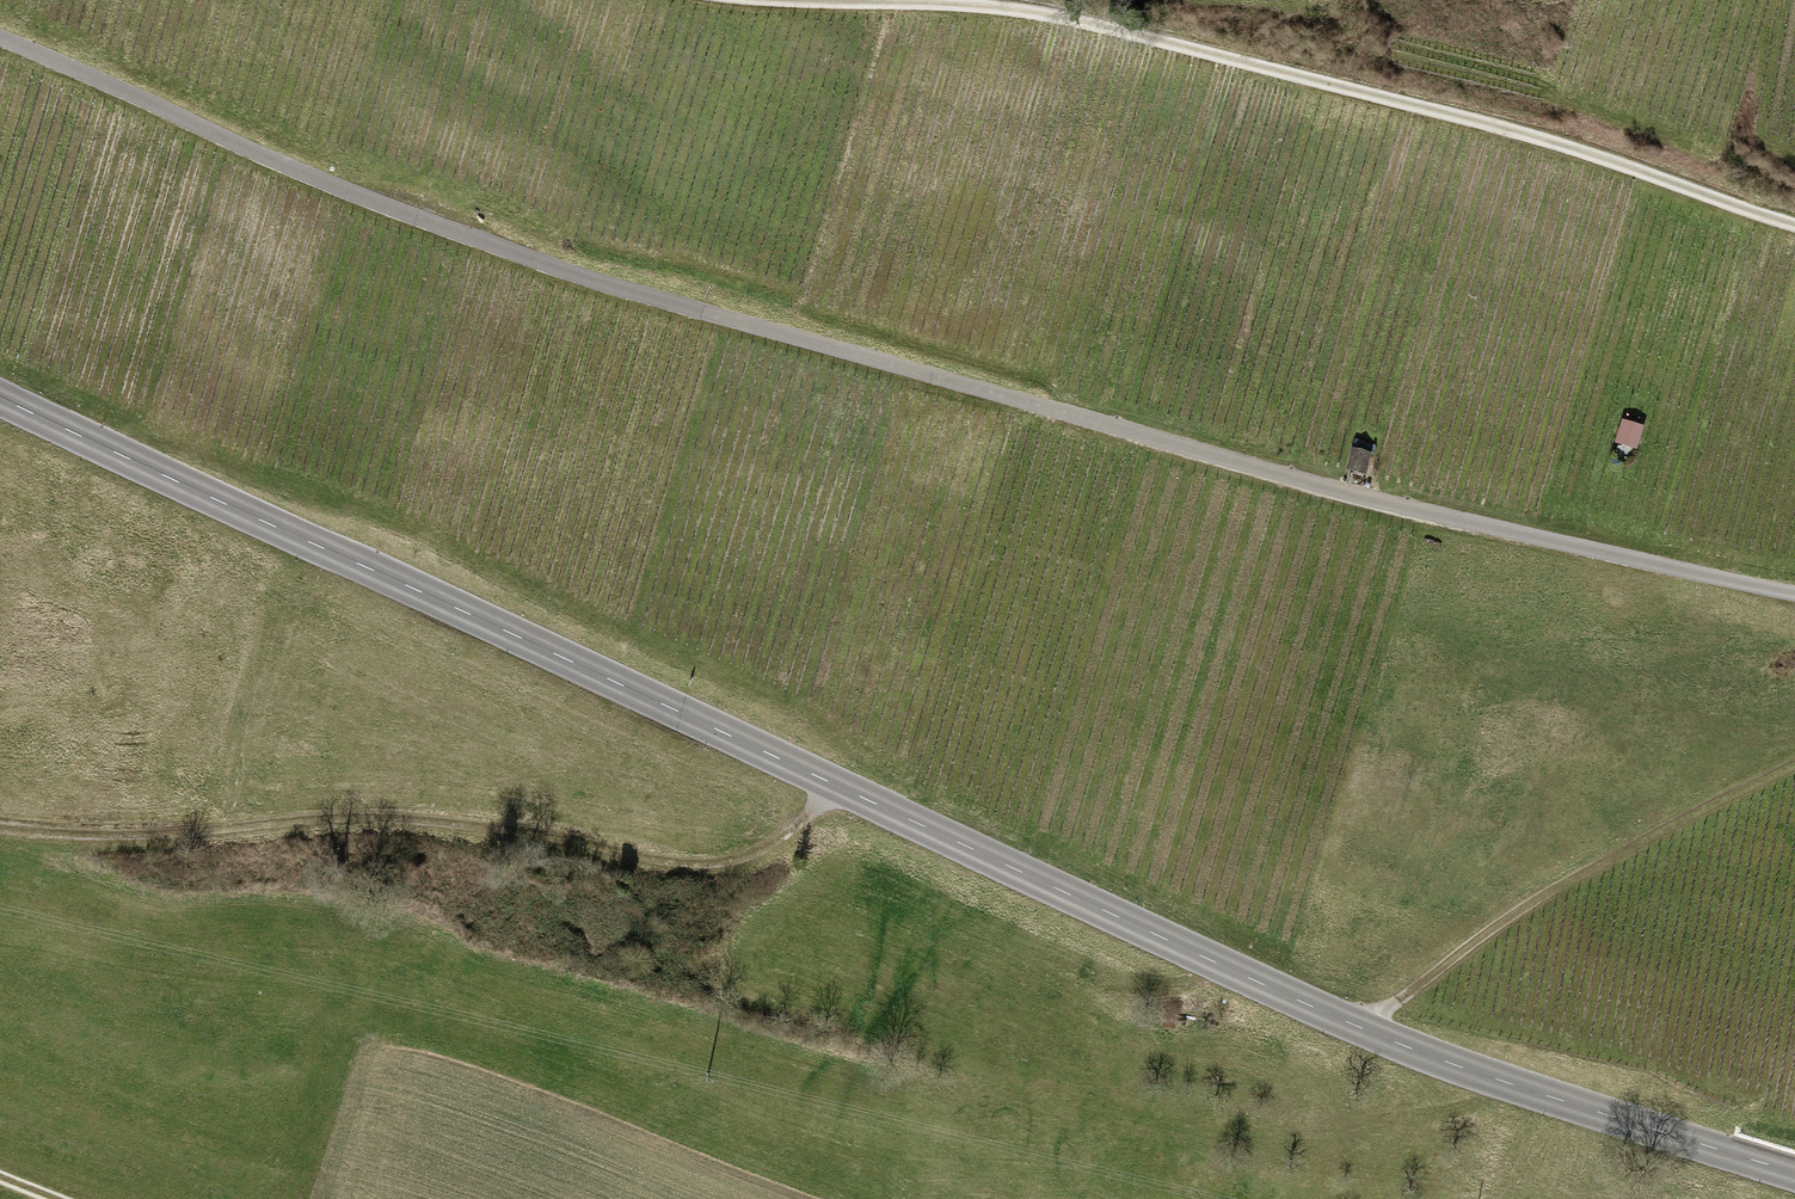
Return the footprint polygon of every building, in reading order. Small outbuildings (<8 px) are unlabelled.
[(1646,427),(1624,420),(1617,442),(1640,449),(1646,427)] [(1371,457),(1352,452),(1348,470),(1367,474),(1371,457)]
